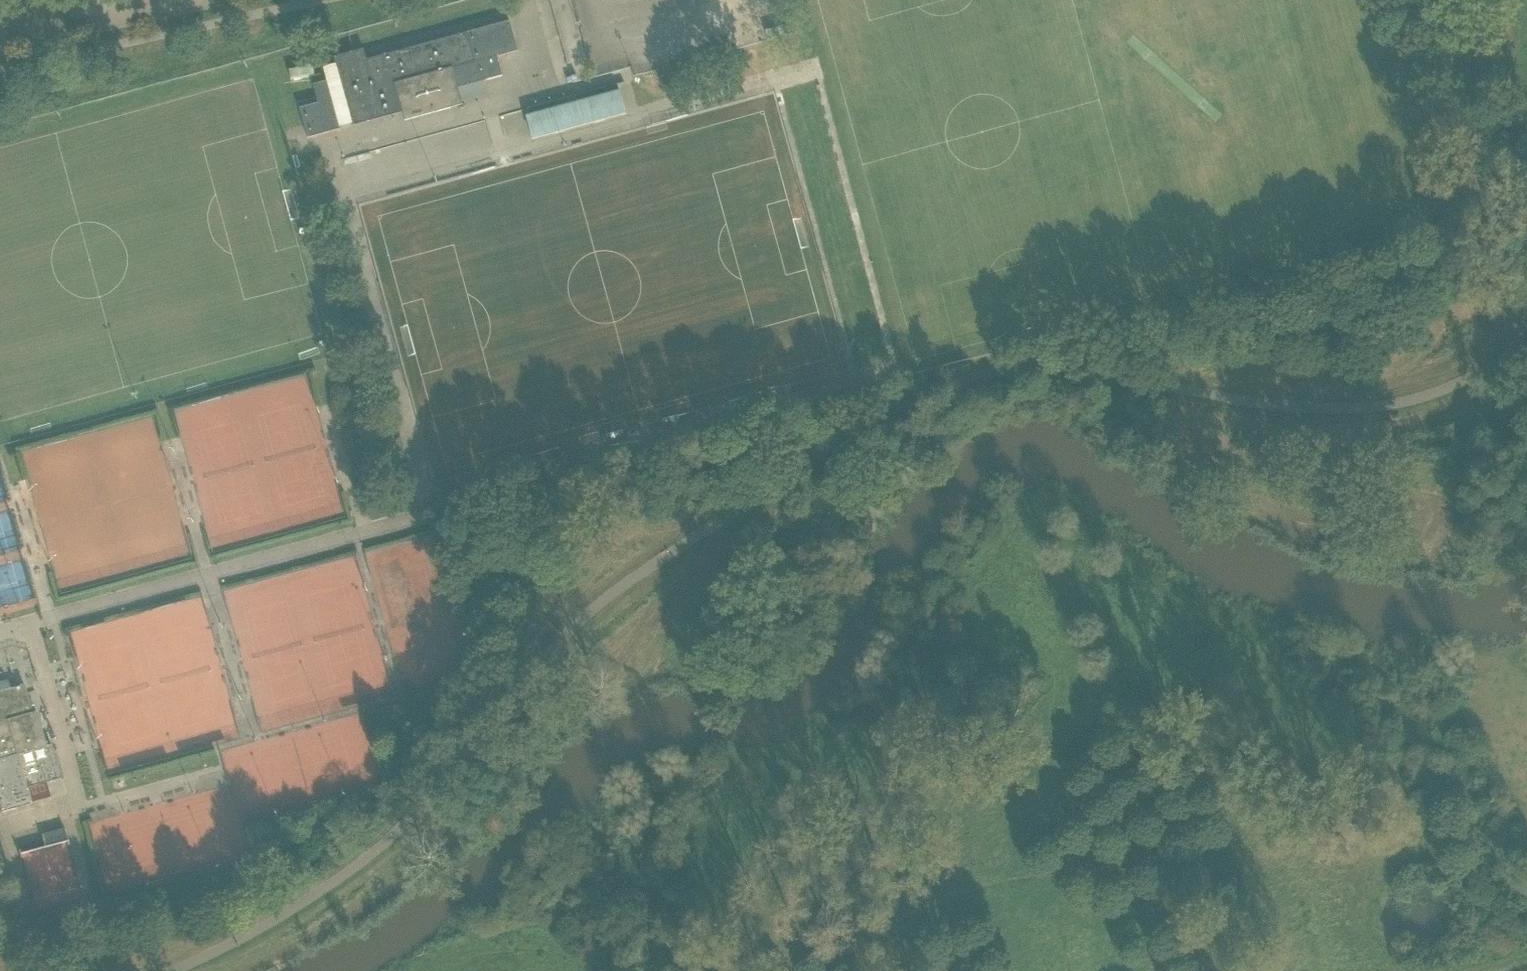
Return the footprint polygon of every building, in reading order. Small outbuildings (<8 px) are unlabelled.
[(333,57),(339,77),(352,126),(402,112),(405,121),(463,105),(458,88),(502,76),(497,56),(518,51),(509,21),(367,60),(364,49),(333,57)] [(328,80),(327,80),(313,84),(318,103),(299,108),(307,137),(341,128),(328,80)] [(617,84),(573,96),(527,109),(529,116),(526,117),(531,135),(625,110),(617,84)] [(369,513),(371,522),(382,519),(380,510),(369,513)] [(0,683),(0,691),(0,808),(1,813),(31,804),(17,755),(46,747),(36,712),(32,712),(24,684),(10,689),(8,681),(0,683)] [(65,829),(42,836),(45,848),(68,841),(65,829)]
